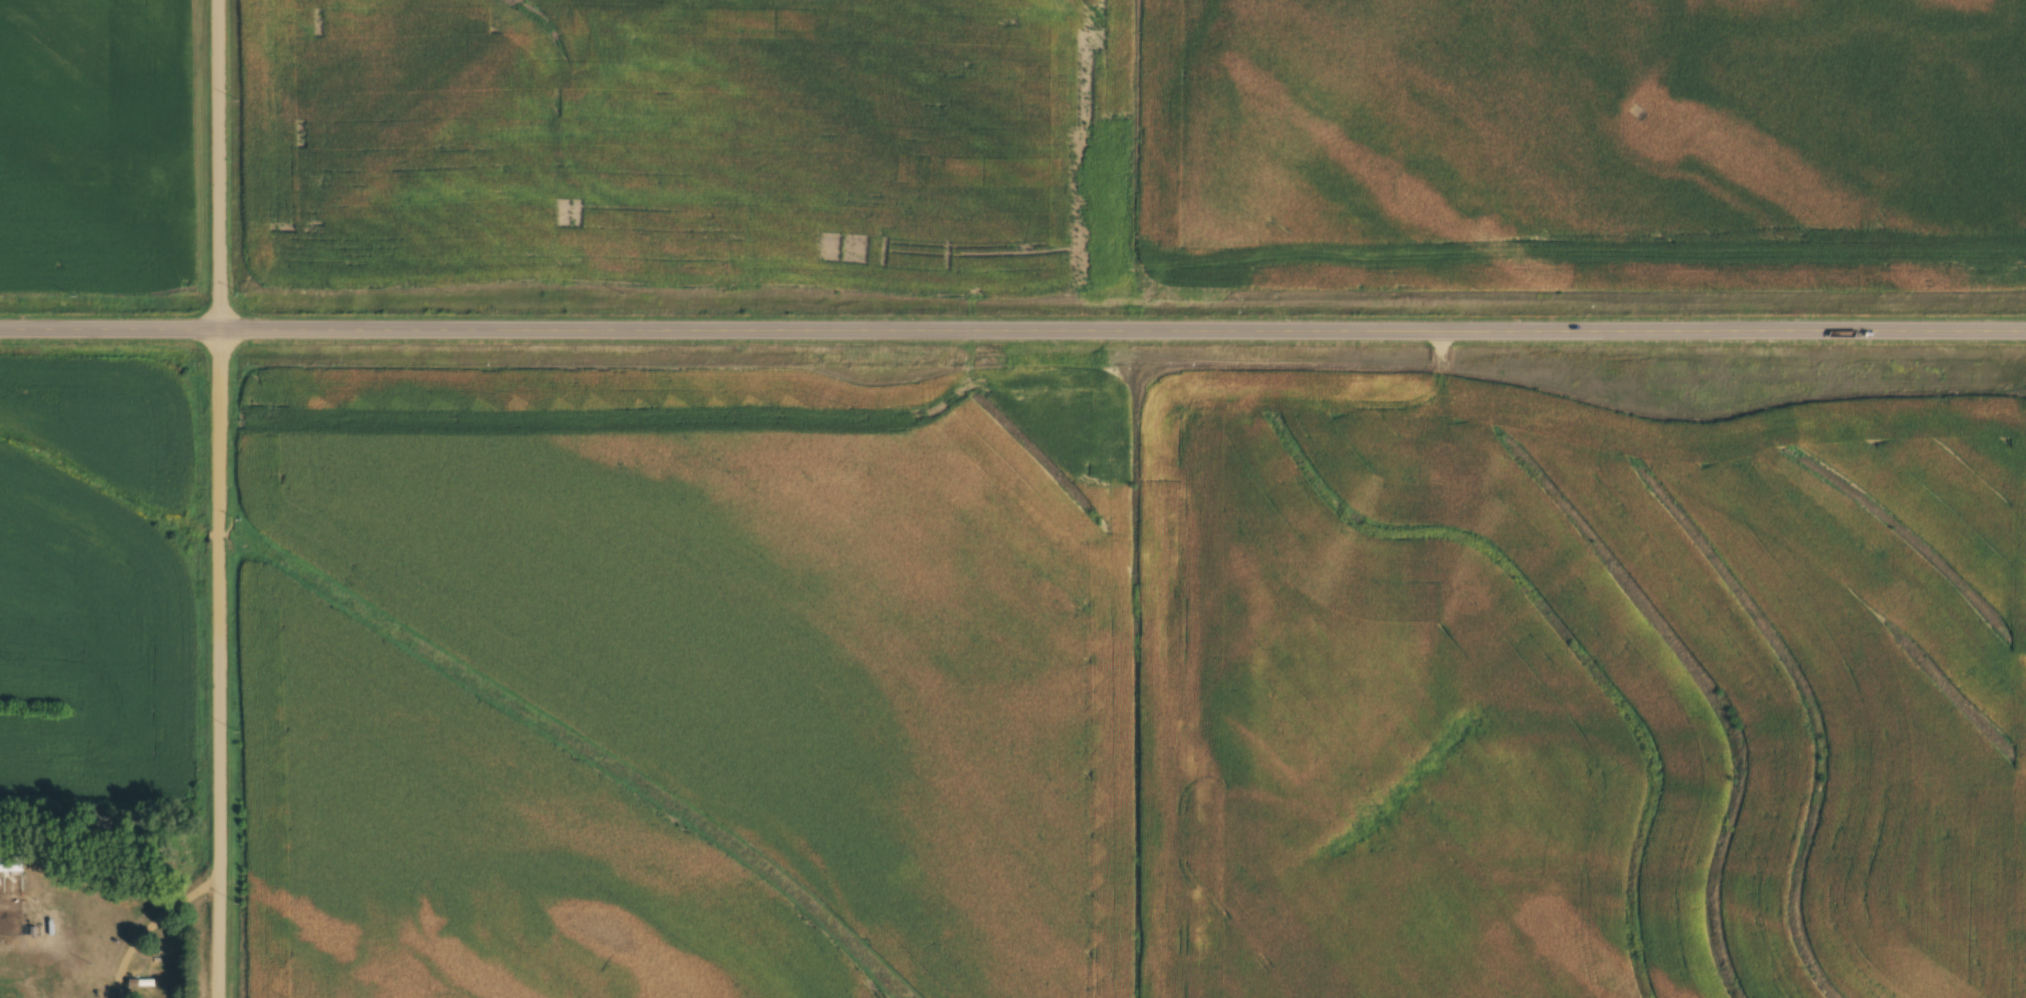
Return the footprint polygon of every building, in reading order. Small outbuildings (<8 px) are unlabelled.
[(20,870),(21,853),(0,853),(0,870),(20,870)]
